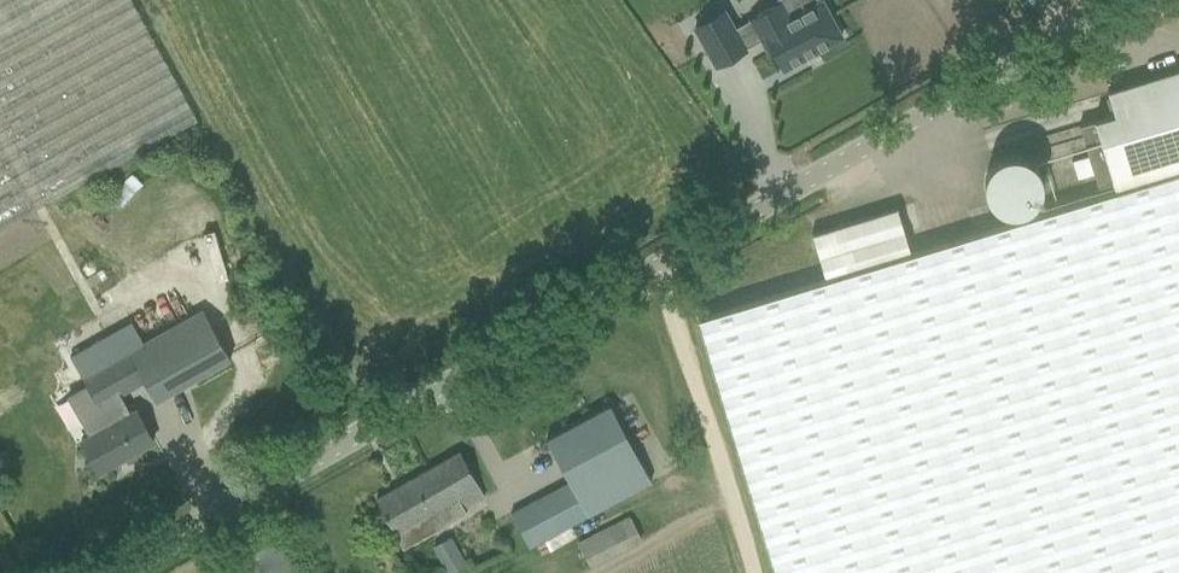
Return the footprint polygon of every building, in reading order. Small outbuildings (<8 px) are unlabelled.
[(198,116),(133,0),(0,0),(0,224),(198,116)] [(749,20),(735,28),(724,9),(693,27),(715,67),(747,49),(746,48),(761,40),(768,53),(772,51),(783,72),(844,38),(823,0),(819,0),(790,16),(781,0),(748,18),(749,20)] [(1108,91),(1115,115),(1080,125),(1098,186),(1113,181),(1116,190),(911,252),(826,278),(698,317),(776,572),(1178,572),(1178,70),(1108,91)] [(1000,158),(994,204),(1032,210),(1039,163),(1000,158)] [(812,234),(826,278),(911,252),(898,208),(812,234)] [(71,356),(76,365),(100,407),(121,395),(144,381),(156,401),(230,358),(201,309),(144,342),(132,321),(71,356)] [(570,481),(588,516),(652,482),(611,405),(547,439),(570,481)] [(155,441),(138,409),(80,440),(99,472),(155,441)] [(484,495),(460,452),(377,499),(404,549),(443,527),(468,513),(464,506),(484,495)] [(588,516),(570,481),(511,513),(530,547),(588,516)] [(629,511),(577,538),(591,564),(643,537),(629,511)] [(280,560),(280,554),(278,549),(275,543),(270,537),(265,533),(260,531),(255,529),(248,529),(243,529),(236,531),(230,535),(226,539),(222,543),(220,549),(218,553),(218,560),(218,566),(220,572),(221,572),(277,572),(278,571),(280,566),(280,560)] [(467,563),(460,551),(442,561),(449,572),(467,563)]
